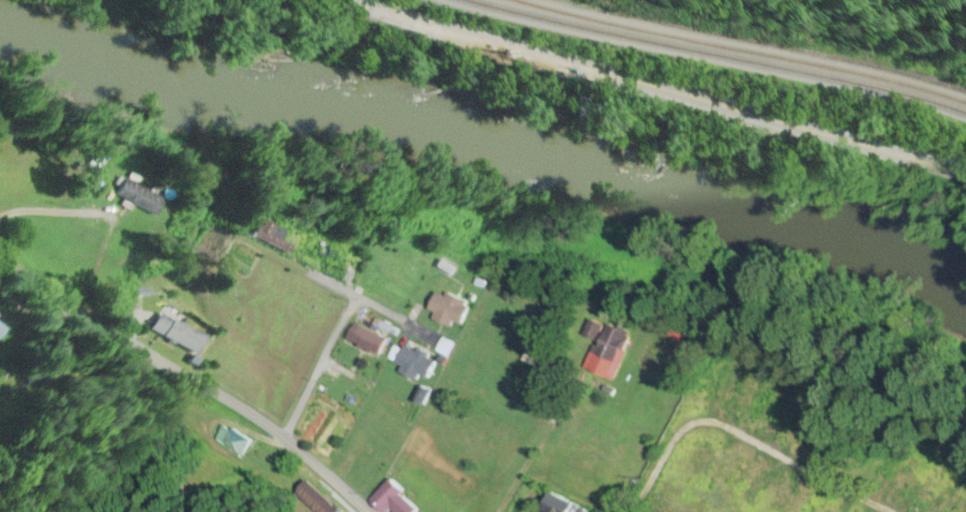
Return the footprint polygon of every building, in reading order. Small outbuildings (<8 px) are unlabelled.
[(0,161),(0,176),(2,177),(8,164),(0,161)] [(161,200),(125,180),(116,196),(151,216),(161,200)] [(289,244),(280,240),(283,231),(257,220),(249,237),(285,253),(289,244)] [(453,322),(459,325),(469,305),(437,289),(426,310),(434,313),(431,318),(450,328),(453,322)] [(193,354),(202,336),(157,315),(149,333),(193,354)] [(347,340),(380,356),(388,339),(356,323),(347,340)] [(586,369),(612,381),(632,335),(606,324),(586,369)] [(419,375),(427,379),(436,360),(404,344),(394,362),(401,366),(398,372),(416,381),(419,375)] [(30,387),(42,381),(35,367),(23,374),(30,387)] [(804,446),(819,429),(813,424),(798,442),(804,446)] [(247,443),(222,425),(212,440),(237,457),(247,443)] [(416,510),(387,481),(366,501),(378,511),(383,511),(388,508),(392,511),(414,511),(416,510)] [(574,499),(543,497),(541,511),(573,511),(574,499)]
